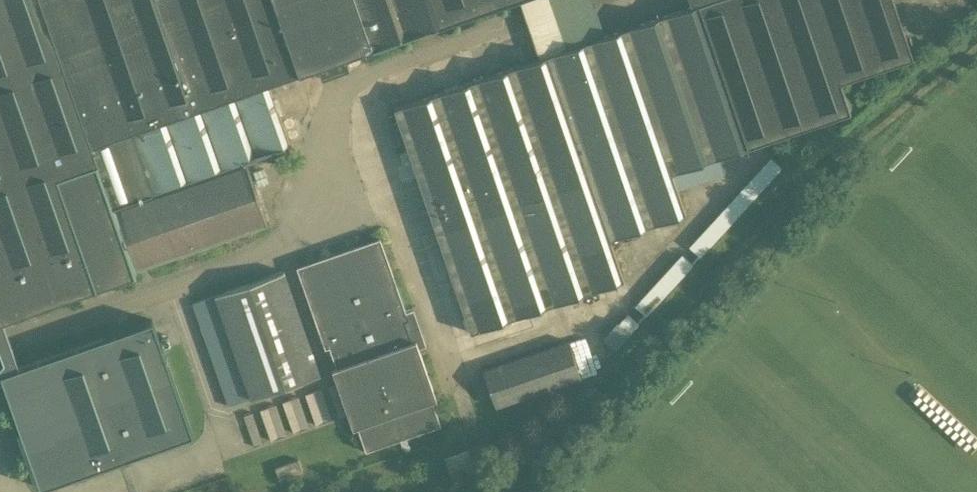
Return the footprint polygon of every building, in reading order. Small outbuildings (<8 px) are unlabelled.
[(4,361),(0,365),(0,380),(3,379),(41,486),(192,433),(152,320),(19,366),(2,318),(136,271),(136,272),(268,226),(245,159),(290,145),(268,84),(298,73),(317,67),(321,78),(349,69),(344,57),(372,48),(373,49),(515,0),(0,0),(0,350),(4,361)] [(691,6),(393,108),(470,332),(623,280),(609,239),(685,213),(671,172),(850,111),(840,82),(912,57),(893,0),(689,0),(691,6)] [(637,321),(627,312),(618,322),(615,320),(601,336),(615,349),(781,167),(769,156),(688,245),(698,255),(691,262),(681,253),(634,305),(644,314),(637,321)] [(336,367),(332,368),(352,427),(357,426),(365,450),(440,425),(431,400),(436,398),(418,347),(426,345),(413,308),(405,311),(380,237),(296,267),(325,348),(329,346),(336,367)] [(284,271),(192,303),(228,406),(320,374),(284,271)] [(581,378),(568,340),(482,370),(495,407),(581,378)] [(280,480),(302,472),(298,459),(275,467),(280,480)]
